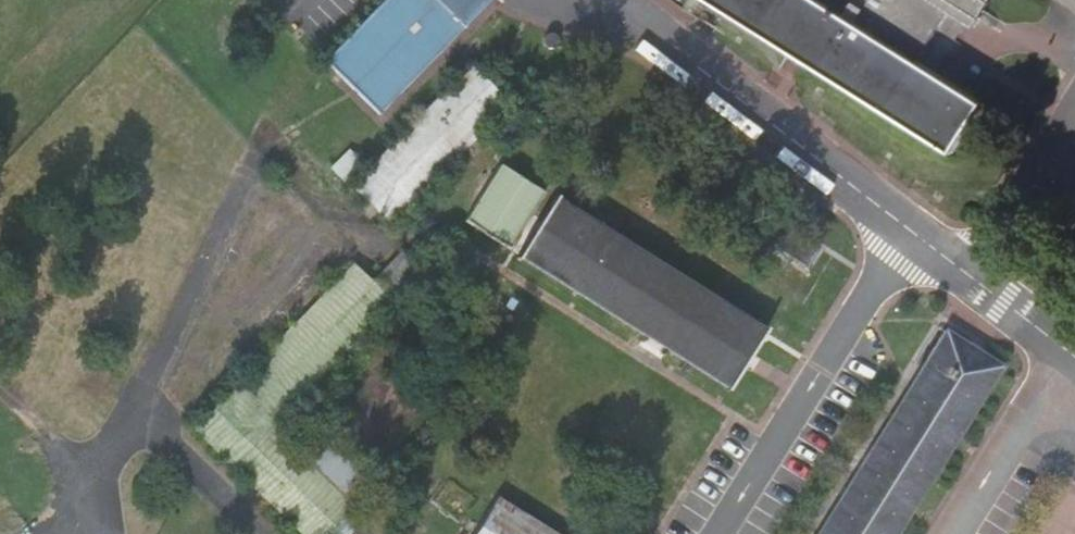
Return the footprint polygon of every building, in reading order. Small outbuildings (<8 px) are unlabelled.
[(331,64),(385,116),(495,3),(491,0),(394,0),(331,64)] [(963,34),(985,0),(694,0),(933,156),(965,107),(906,69),(939,18),(963,34)] [(478,66),(356,186),(397,228),(520,108),(478,66)] [(554,194),(509,166),(474,223),(519,250),(554,194)] [(569,198),(531,257),(740,390),(776,333),(569,198)] [(255,487),(304,533),(337,533),(358,512),(280,436),(398,312),(353,269),(198,433),(255,487)] [(939,327),(809,533),(899,533),(1003,368),(939,327)] [(504,498),(481,533),(560,533),(504,498)]
